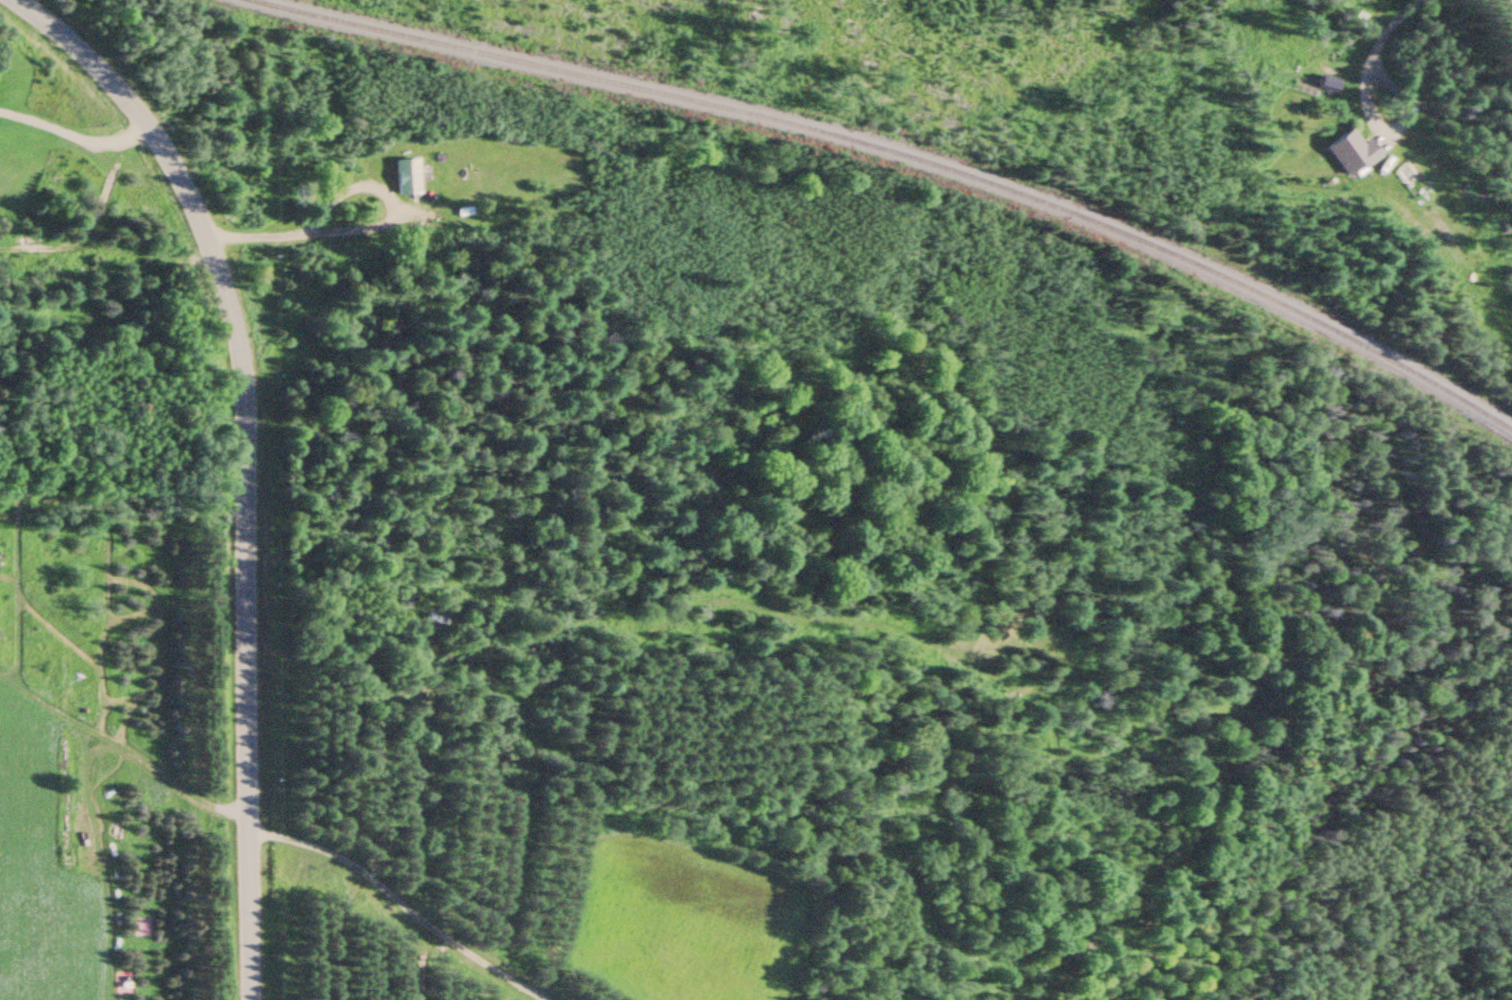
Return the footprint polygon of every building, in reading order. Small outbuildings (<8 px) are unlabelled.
[(396,161),(398,196),(419,195),(417,160),(396,161)]
